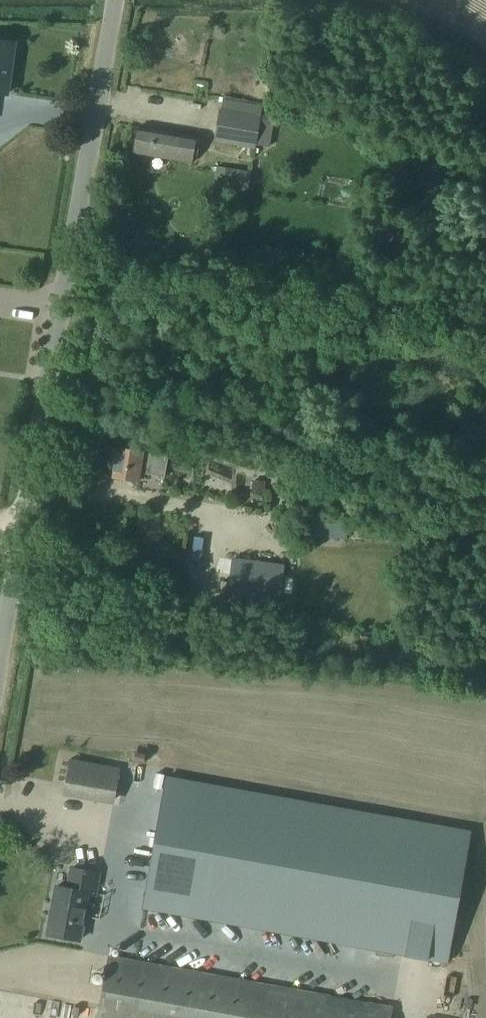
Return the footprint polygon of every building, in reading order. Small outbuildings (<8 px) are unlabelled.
[(14,44),(0,42),(0,95),(7,96),(14,44)] [(213,143),(255,150),(261,116),(219,109),(213,143)] [(193,162),(197,138),(138,129),(134,153),(193,162)] [(223,189),(247,193),(250,172),(226,169),(223,189)] [(118,449),(113,478),(138,482),(140,474),(165,478),(168,458),(144,454),(144,453),(118,449)] [(302,537),(346,540),(347,521),(304,518),(302,537)] [(233,559),(228,599),(279,605),(284,565),(233,559)] [(134,762),(143,764),(144,755),(135,753),(134,762)] [(121,773),(70,764),(64,797),(114,805),(121,773)] [(161,773),(137,905),(442,964),(466,831),(161,773)] [(96,896),(101,873),(72,868),(68,888),(56,887),(47,935),(80,941),(89,895),(96,896)] [(109,958),(98,1017),(390,1017),(392,1008),(266,986),(109,958)]
